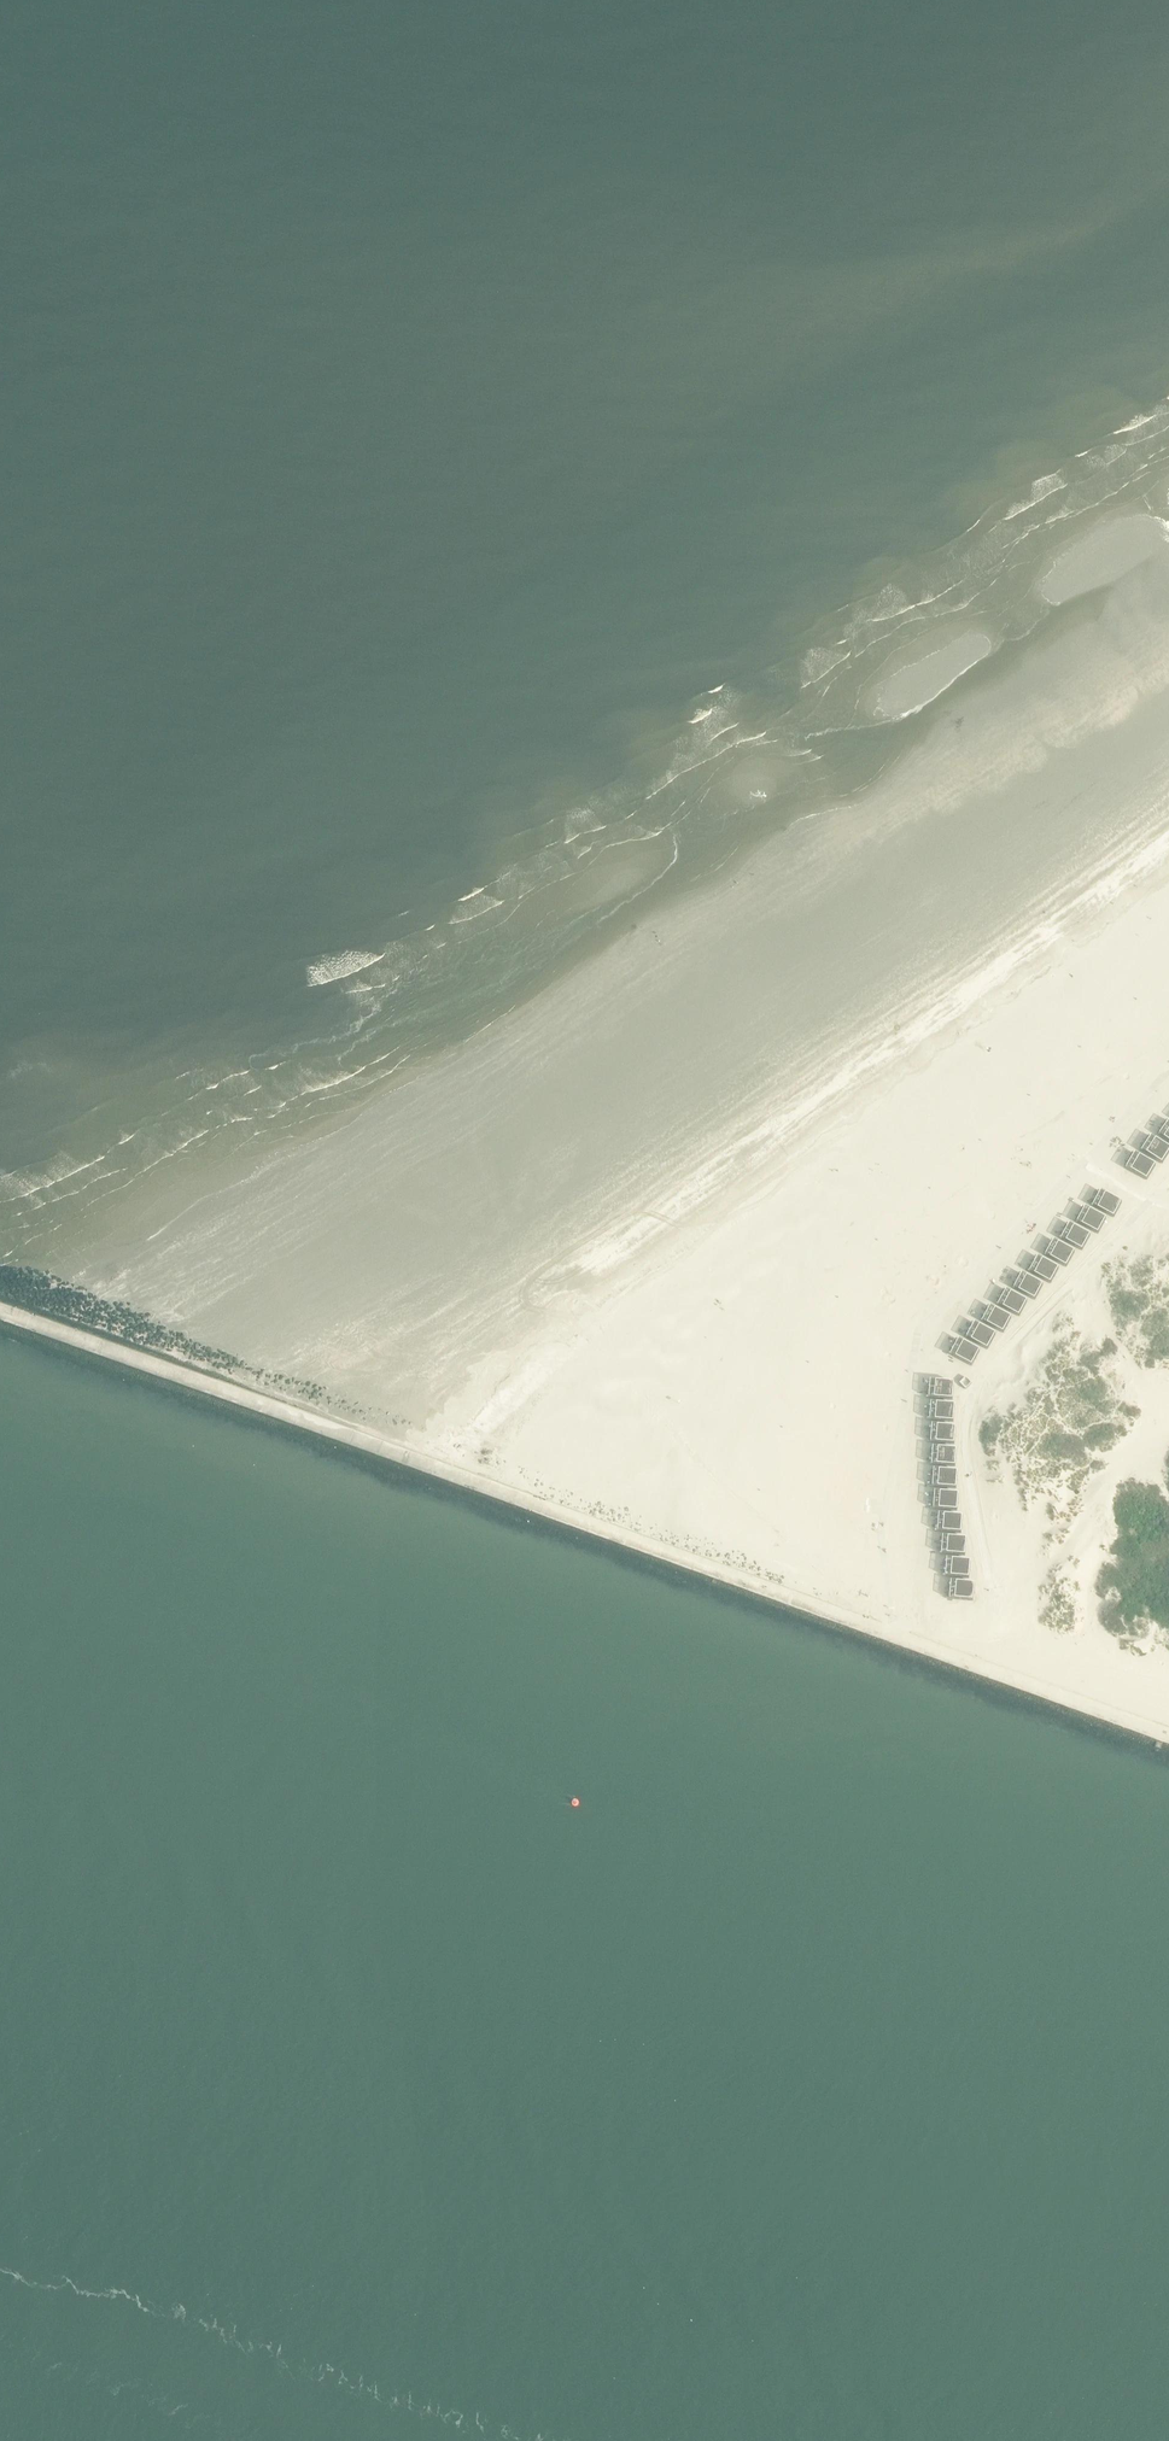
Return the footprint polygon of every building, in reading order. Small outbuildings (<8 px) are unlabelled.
[(1149,1146),(1166,1157),(1168,1153),(1168,1149),(1153,1139),(1149,1146)] [(1166,1157),(1149,1146),(1144,1153),(1162,1164),(1166,1157)] [(1137,1155),(1133,1163),(1151,1174),(1155,1166),(1137,1155)] [(1151,1174),(1133,1163),(1128,1170),(1146,1181),(1151,1174)] [(1122,1203),(1101,1192),(1097,1200),(1117,1211),(1122,1203)] [(1117,1211),(1097,1200),(1093,1207),(1113,1218),(1117,1211)] [(1106,1219),(1085,1208),(1081,1216),(1102,1227),(1106,1219)] [(1102,1227),(1081,1216),(1077,1224),(1098,1235),(1102,1227)] [(1090,1236),(1070,1225),(1065,1232),(1086,1243),(1090,1236)] [(1086,1243),(1065,1232),(1061,1240),(1082,1251),(1086,1243)] [(1074,1252),(1054,1241),(1050,1249),(1070,1260),(1074,1252)] [(1070,1260),(1050,1249),(1046,1256),(1066,1267),(1070,1260)] [(1058,1269),(1038,1258),(1034,1265),(1054,1276),(1058,1269)] [(1054,1276),(1034,1265),(1030,1273),(1050,1284),(1054,1276)] [(1043,1285),(1022,1274),(1018,1282),(1039,1293),(1043,1285)] [(1039,1293),(1018,1282),(1014,1290),(1034,1301),(1039,1293)] [(1027,1302),(1007,1291),(1002,1298),(1023,1309),(1027,1302)] [(1023,1309),(1002,1298),(998,1306),(1019,1317),(1023,1309)] [(1011,1318),(991,1307),(987,1315),(1007,1326),(1011,1318)] [(1007,1326),(987,1315),(982,1323),(1003,1333),(1007,1326)] [(995,1335),(975,1324),(971,1331),(991,1342),(995,1335)] [(991,1342),(971,1331),(967,1339),(987,1350),(991,1342)] [(980,1351),(959,1340),(955,1348),(975,1359),(980,1351)] [(975,1359),(955,1348),(951,1355),(971,1366),(975,1359)] [(965,1389),(971,1383),(965,1377),(959,1383),(965,1389)] [(933,1382),(932,1390),(953,1392),(954,1383),(933,1382)] [(952,1400),(953,1392),(932,1390),(931,1398),(952,1400)] [(934,1403),(933,1412),(954,1414),(955,1405),(934,1403)] [(953,1422),(954,1414),(933,1412),(932,1420),(953,1422)] [(935,1426),(934,1434),(955,1436),(955,1428),(935,1426)] [(954,1444),(955,1436),(934,1434),(933,1443),(954,1444)] [(935,1448),(935,1456),(956,1458),(956,1450),(935,1448)] [(955,1467),(956,1458),(935,1456),(934,1465),(955,1467)] [(936,1470),(936,1478),(957,1480),(957,1472),(936,1470)] [(956,1489),(957,1480),(936,1478),(935,1487),(956,1489)] [(937,1492),(937,1501),(958,1503),(958,1494),(937,1492)] [(957,1511),(958,1503),(937,1501),(936,1509),(957,1511)] [(941,1515),(941,1523),(962,1525),(962,1517),(941,1515)] [(961,1533),(962,1525),(941,1523),(940,1532),(961,1533)] [(945,1537),(945,1546),(966,1547),(966,1539),(945,1537)] [(965,1556),(966,1547),(945,1546),(944,1554),(965,1556)] [(949,1560),(949,1568),(970,1570),(970,1562),(949,1560)] [(969,1578),(970,1570),(949,1568),(948,1577),(969,1578)] [(954,1582),(953,1591),(974,1593),(975,1584),(954,1582)] [(973,1601),(974,1593),(953,1591),(952,1599),(973,1601)]
